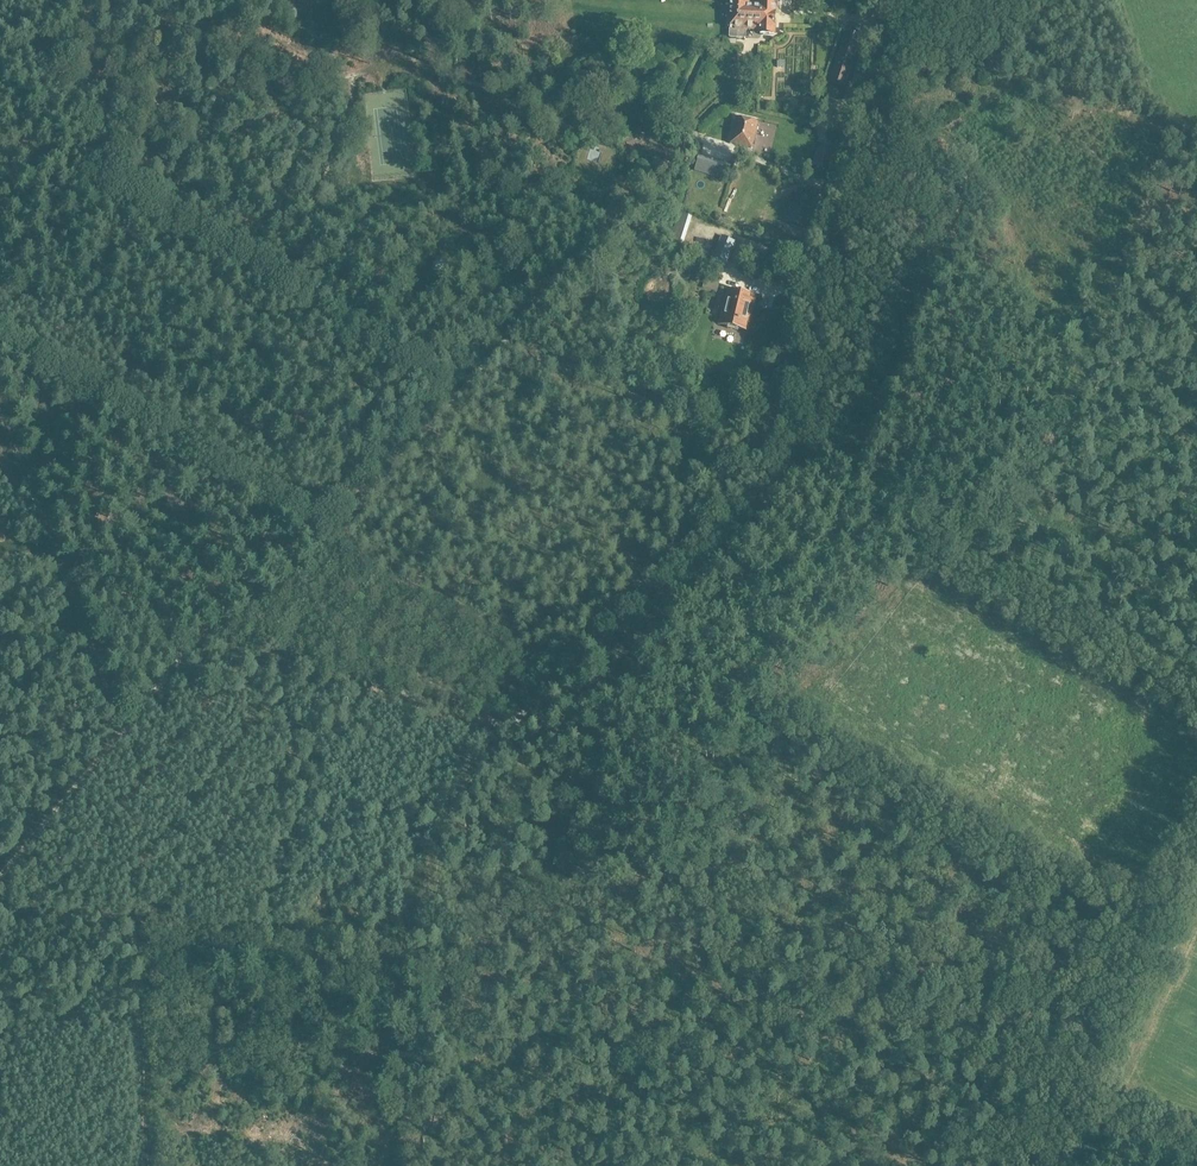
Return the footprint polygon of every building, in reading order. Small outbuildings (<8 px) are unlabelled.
[(729,38),(738,39),(738,38),(746,38),(746,30),(760,30),(760,34),(773,34),(774,4),(761,4),(761,7),(747,6),(747,0),(739,0),(731,0),(730,27),(729,27),(729,38)] [(293,10),(284,13),(288,22),(296,18),(293,10)] [(738,54),(732,59),(738,65),(743,60),(738,54)] [(826,98),(824,108),(836,112),(839,101),(826,98)] [(736,117),(730,144),(752,149),(758,123),(736,117)] [(818,148),(813,166),(826,170),(832,152),(818,148)] [(699,157),(695,171),(720,179),(724,165),(699,157)] [(722,237),(710,264),(723,270),(735,243),(722,237)] [(439,259),(431,268),(439,274),(447,265),(439,259)] [(728,290),(720,324),(746,331),(755,296),(728,290)]
